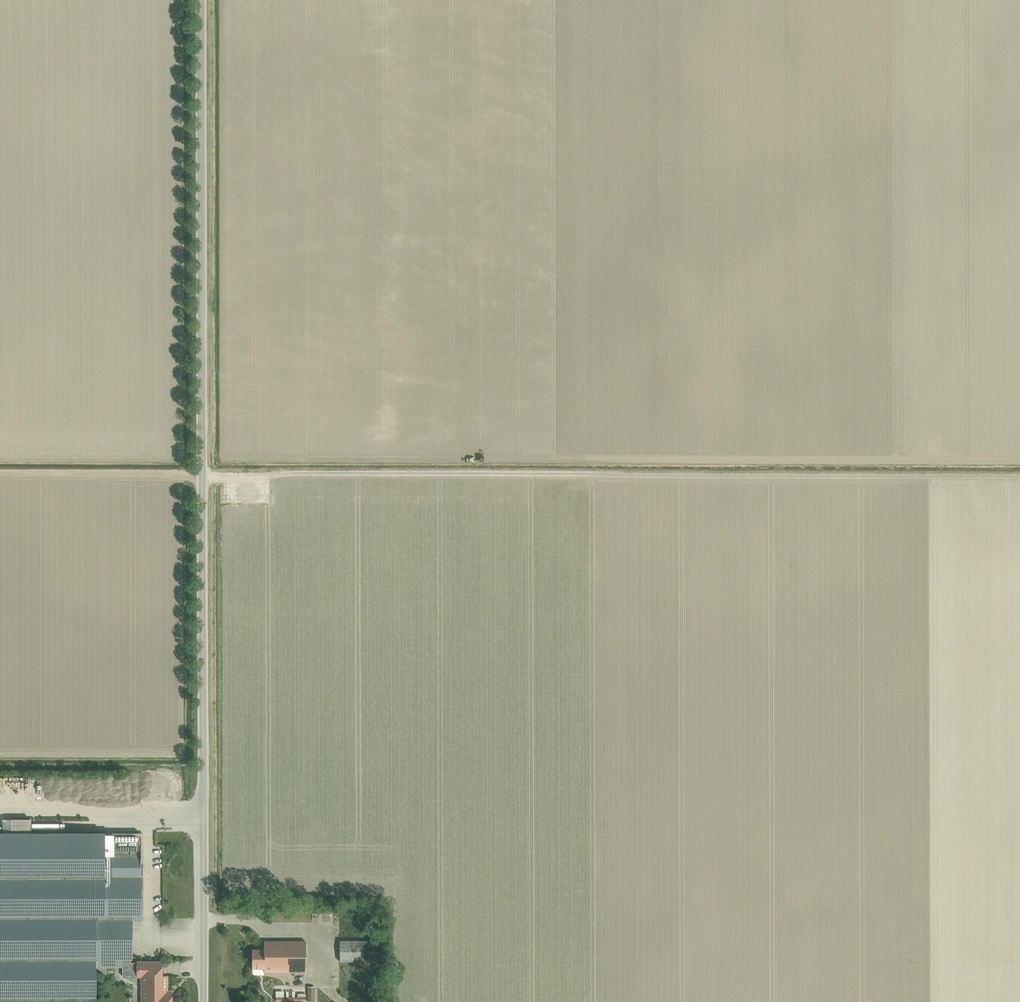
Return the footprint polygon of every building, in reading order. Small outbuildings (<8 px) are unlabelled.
[(96,967),(122,967),(122,976),(137,976),(137,963),(130,963),(130,960),(132,960),(131,919),(141,919),(140,834),(30,834),(30,820),(10,820),(10,819),(4,819),(4,834),(0,834),(0,1001),(96,1001),(96,967)] [(340,963),(376,963),(375,941),(339,941),(340,963)] [(263,973),(305,972),(305,942),(263,943),(263,950),(251,950),(251,969),(263,969),(263,973)] [(141,1001),(171,1001),(171,992),(167,992),(167,977),(161,977),(161,962),(137,962),(137,963),(137,976),(137,977),(141,977),(141,1001)] [(255,973),(250,978),(256,985),(261,980),(255,973)] [(265,999),(268,994),(261,990),(258,996),(265,999)]
